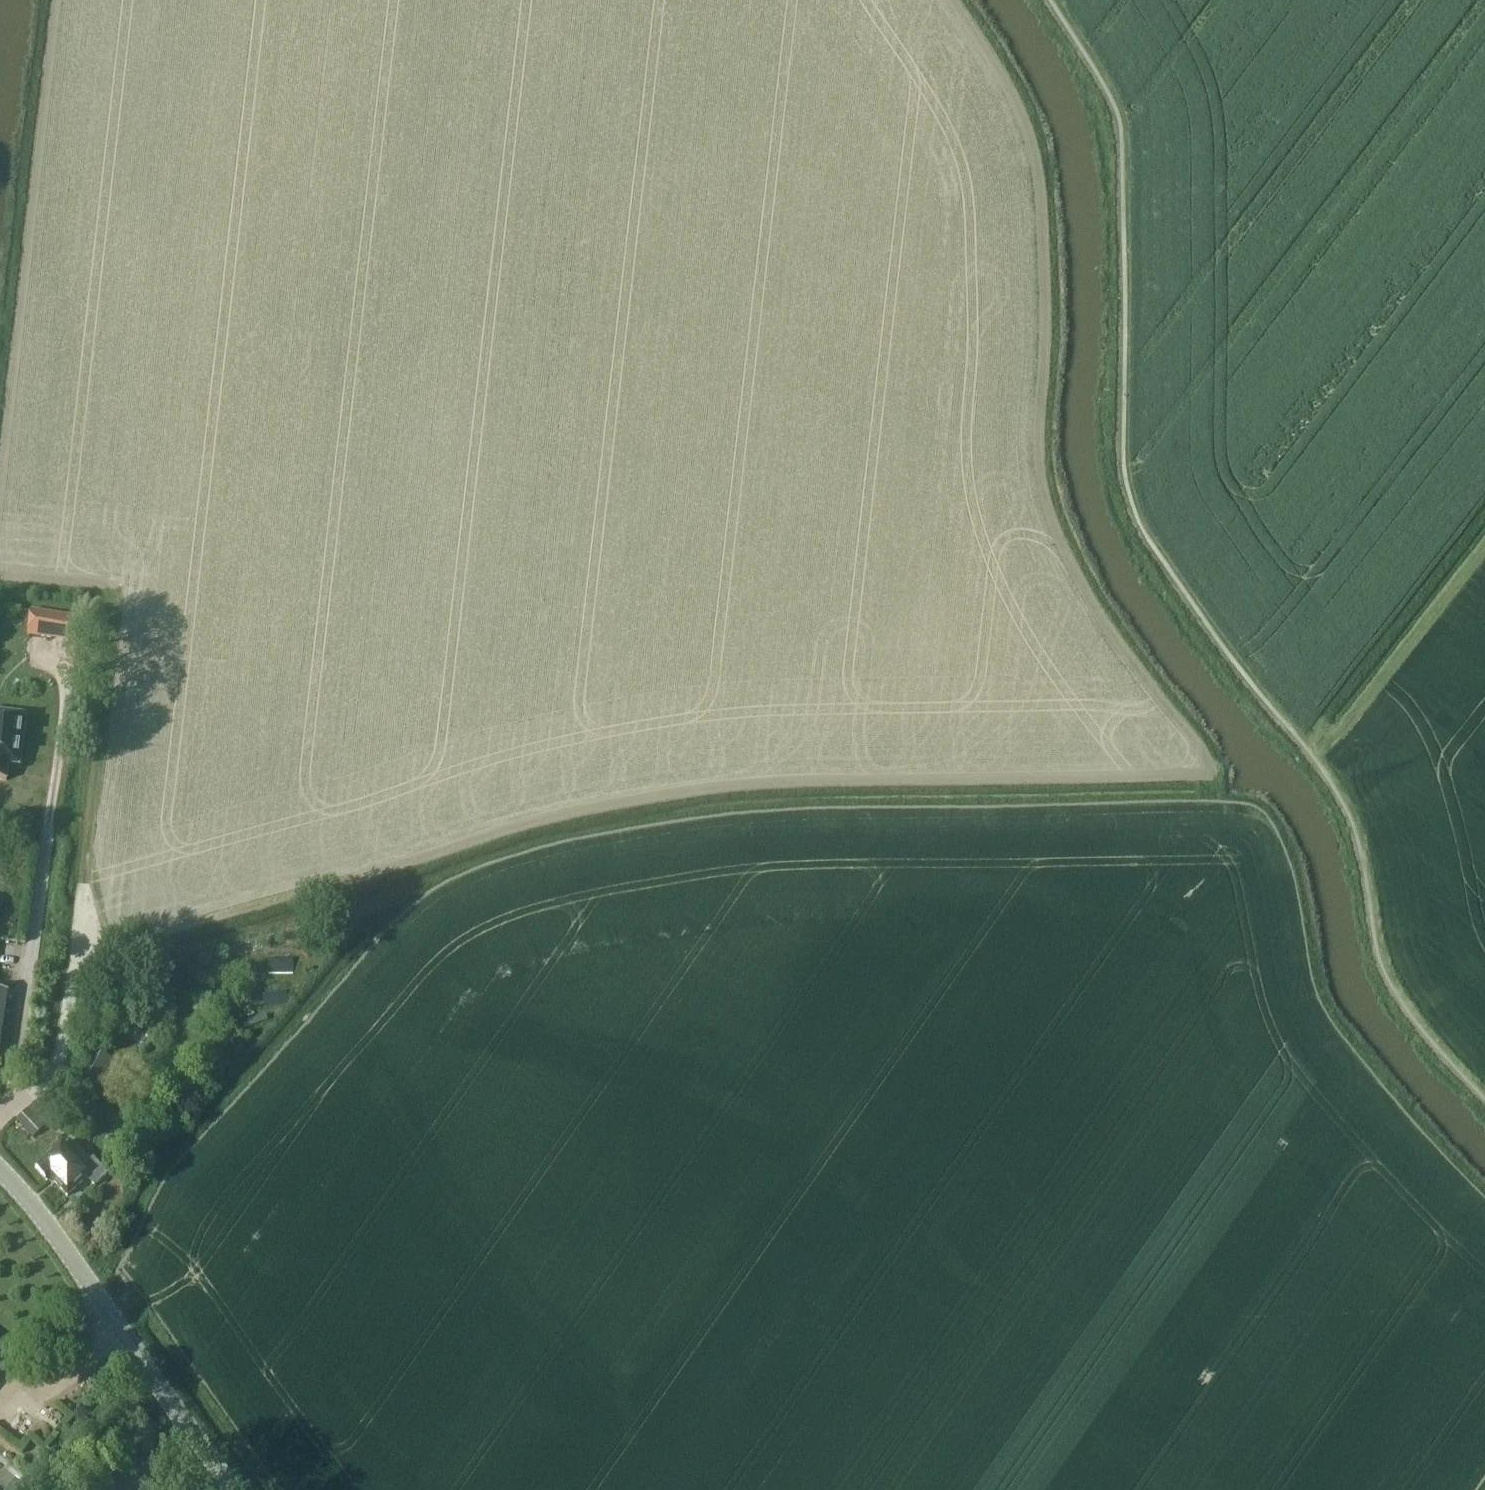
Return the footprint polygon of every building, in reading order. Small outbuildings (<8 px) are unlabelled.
[(31,612),(28,636),(52,639),(55,615),(31,612)] [(7,781),(7,780),(6,780),(8,764),(20,766),(25,717),(0,714),(0,780),(7,781)] [(8,993),(0,992),(0,1050),(8,993)] [(112,1060),(94,1050),(75,1085),(93,1095),(112,1060)] [(17,1120),(34,1138),(44,1128),(28,1110),(17,1120)] [(67,1150),(62,1144),(36,1168),(48,1182),(51,1178),(68,1197),(87,1179),(95,1187),(107,1176),(94,1161),(91,1163),(78,1149),(72,1146),(67,1150)] [(20,1353),(0,1336),(0,1375),(20,1353)]
